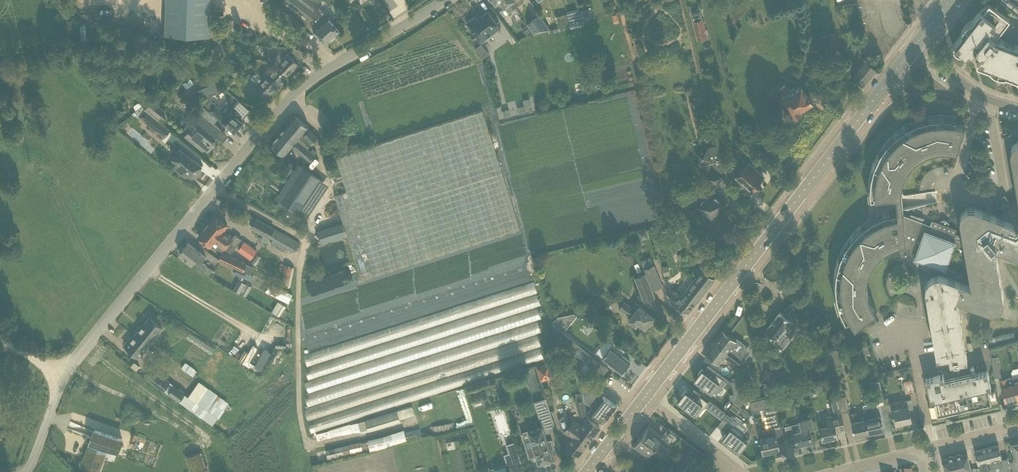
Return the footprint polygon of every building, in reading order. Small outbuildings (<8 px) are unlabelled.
[(163,34),(209,35),(210,0),(163,0),(163,34)] [(318,0),(283,0),(279,5),(304,25),(307,22),(326,43),(341,30),(319,6),(322,3),(318,0)] [(496,3),(499,7),(501,10),(505,7),(509,11),(514,7),(508,0),(494,0),(496,3)] [(996,21),(1003,27),(1010,19),(989,3),(987,4),(985,5),(983,7),(982,8),(980,10),(980,9),(972,19),(970,21),(967,22),(965,24),(963,27),(962,29),(961,32),(960,35),(953,45),(953,46),(954,48),(955,50),(956,51),(958,52),(959,52),(961,53),(963,52),(969,57),(970,55),(996,21)] [(501,27),(494,18),(488,10),(480,16),(479,13),(466,23),(480,42),(501,27)] [(700,11),(692,13),(697,36),(706,34),(700,11)] [(551,29),(541,15),(528,24),(535,34),(551,29)] [(977,60),(996,37),(1003,27),(996,21),(970,55),(977,60)] [(822,36),(819,37),(822,47),(836,44),(833,33),(832,34),(822,36)] [(1000,38),(996,37),(977,60),(977,61),(976,62),(977,62),(977,63),(977,64),(978,64),(990,69),(992,71),(994,73),(997,74),(999,75),(1002,75),(1005,75),(1017,79),(1017,81),(1017,45),(1000,38)] [(864,41),(856,46),(862,55),(870,50),(864,41)] [(209,48),(212,67),(221,65),(217,46),(209,48)] [(803,54),(805,61),(813,58),(811,50),(805,51),(806,53),(803,54)] [(300,64),(293,57),(288,53),(283,57),(279,53),(273,59),(277,63),(282,68),(280,70),(287,77),(300,64)] [(864,85),(877,68),(864,58),(851,75),(864,85)] [(267,97),(287,77),(280,70),(282,68),(277,63),(269,72),(267,69),(261,75),(258,72),(256,74),(254,73),(250,77),(251,78),(244,86),(251,92),(256,87),(267,97)] [(205,97),(222,90),(212,67),(209,69),(211,73),(208,75),(211,83),(200,88),(205,97)] [(213,70),(220,85),(223,84),(216,68),(213,70)] [(812,101),(807,93),(802,85),(796,89),(794,87),(789,90),(785,83),(779,87),(783,94),(781,96),(785,102),(782,104),(786,110),(783,112),(788,119),(795,114),(797,115),(800,114),(800,112),(802,110),(800,109),(812,101)] [(146,107),(161,121),(165,116),(162,113),(165,110),(153,100),(152,101),(147,97),(141,103),(146,107)] [(523,104),(516,106),(518,113),(532,110),(529,97),(522,99),(523,104)] [(216,105),(212,101),(211,98),(202,102),(211,110),(227,124),(235,131),(243,121),(241,120),(250,110),(239,100),(232,107),(229,105),(228,101),(227,101),(221,109),(216,105)] [(161,121),(146,107),(145,109),(140,115),(144,119),(144,120),(157,130),(165,136),(170,130),(171,130),(160,121),(161,121)] [(508,108),(501,110),(503,117),(510,115),(508,108)] [(221,128),(213,122),(197,109),(189,118),(199,126),(192,133),(189,130),(185,135),(203,150),(205,147),(208,150),(216,141),(213,138),(221,128)] [(347,190),(335,194),(362,279),(520,228),(482,110),(336,157),(347,190)] [(706,110),(694,112),(697,123),(708,121),(706,110)] [(938,147),(941,147),(943,147),(946,147),(949,147),(952,148),(956,149),(955,150),(956,150),(964,124),(955,122),(956,116),(943,114),(929,116),(917,119),(905,125),(893,133),(885,142),(878,152),(872,166),(869,178),(868,190),(868,198),(870,218),(860,225),(850,236),(843,246),(838,257),(834,271),(833,284),(834,296),(838,310),(843,323),(849,319),(855,326),(876,310),(875,309),(874,309),(874,308),(872,306),(871,304),(869,301),(868,298),(868,296),(867,294),(866,292),(866,289),(866,286),(866,284),(866,282),(866,279),(866,276),(867,274),(867,271),(868,270),(869,267),(870,265),(871,263),(871,262),(873,260),(874,257),(875,256),(877,254),(878,253),(879,252),(881,250),(884,248),(886,247),(888,245),(891,244),(893,243),(897,242),(903,261),(907,263),(930,271),(931,270),(930,270),(932,264),(945,269),(955,243),(964,246),(962,235),(954,232),(955,229),(957,229),(957,228),(949,225),(949,224),(949,223),(948,222),(948,221),(947,220),(946,220),(945,219),(944,219),(943,219),(942,220),(941,220),(940,221),(932,219),(930,224),(923,221),(924,218),(919,216),(918,219),(904,214),(903,209),(902,194),(900,194),(900,192),(900,191),(900,188),(900,187),(901,184),(901,181),(902,178),(903,175),(904,173),(905,170),(906,169),(907,167),(909,164),(911,162),(912,160),(913,159),(915,157),(918,156),(920,154),(922,152),(925,151),(928,150),(930,149),(933,148),(935,148),(938,147)] [(292,146),(311,162),(316,156),(297,140),(302,134),(308,126),(295,115),(271,144),(279,150),(284,155),(292,146)] [(311,144),(318,137),(310,128),(303,135),(311,144)] [(723,175),(715,169),(716,166),(721,165),(716,145),(694,150),(700,170),(708,176),(707,177),(714,183),(696,207),(713,220),(726,203),(711,191),(723,175)] [(202,164),(193,157),(194,156),(180,146),(180,147),(172,156),(178,161),(173,166),(175,168),(175,169),(185,177),(189,172),(193,175),(192,175),(195,178),(201,170),(199,168),(202,164)] [(296,166),(289,161),(281,172),(288,177),(296,166)] [(729,163),(724,169),(730,178),(734,174),(742,181),(743,180),(752,188),(765,173),(760,168),(758,170),(750,163),(748,161),(740,171),(736,169),(729,163)] [(277,198),(297,211),(319,177),(299,164),(277,198)] [(996,256),(998,255),(1000,254),(1001,253),(1002,251),(1003,249),(1017,255),(1017,202),(1015,203),(1013,204),(1010,205),(1005,199),(1000,203),(1005,209),(1004,211),(1002,213),(1001,216),(1001,217),(974,207),(972,207),(970,206),(968,207),(966,207),(964,208),(963,210),(961,211),(960,213),(960,215),(960,217),(960,219),(962,235),(964,246),(971,284),(962,281),(956,296),(957,297),(988,309),(990,309),(991,310),(993,310),(994,310),(996,309),(998,308),(999,307),(1001,305),(1002,303),(1003,301),(1003,299),(1003,297),(996,256)] [(227,224),(223,221),(215,215),(210,221),(209,220),(206,224),(229,243),(235,247),(242,239),(235,234),(232,237),(223,230),(227,224)] [(274,228),(257,218),(251,227),(269,237),(274,228)] [(341,222),(329,226),(333,240),(345,236),(341,222)] [(653,226),(654,232),(668,229),(667,222),(653,226)] [(229,243),(206,224),(202,229),(204,229),(199,236),(210,245),(215,240),(231,253),(235,247),(229,243)] [(300,243),(275,229),(270,238),(273,240),(287,247),(295,252),(300,243)] [(258,250),(244,241),(238,250),(251,260),(258,250)] [(202,261),(206,257),(196,249),(188,242),(184,247),(182,247),(179,250),(180,252),(179,253),(187,260),(192,263),(193,262),(203,270),(207,265),(202,261)] [(218,259),(231,265),(244,270),(247,263),(223,252),(218,259)] [(697,275),(694,279),(707,289),(714,279),(711,276),(715,272),(718,267),(712,262),(709,260),(706,258),(702,263),(697,269),(700,271),(697,275)] [(662,285),(654,264),(652,265),(651,260),(643,263),(653,289),(662,285)] [(284,265),(280,285),(290,287),(294,267),(284,265)] [(340,271),(313,280),(317,291),(344,283),(340,271)] [(655,297),(645,272),(634,276),(644,301),(655,297)] [(967,358),(957,298),(957,297),(956,296),(962,281),(944,274),(941,274),(940,274),(939,274),(936,274),(934,275),(933,276),(931,277),(929,278),(928,280),(927,282),(926,283),(926,285),(925,286),(925,288),(925,289),(925,290),(925,292),(926,293),(936,356),(949,354),(950,360),(967,358)] [(694,279),(681,296),(694,306),(707,289),(694,279)] [(240,292),(244,283),(237,280),(233,289),(240,292)] [(293,294),(270,283),(266,291),(285,301),(286,299),(290,301),(293,294)] [(668,290),(666,292),(669,298),(674,302),(680,306),(688,313),(694,306),(681,296),(675,291),(670,287),(668,290)] [(279,315),(286,305),(278,300),(272,310),(279,315)] [(654,316),(646,310),(639,305),(635,310),(625,302),(621,308),(632,317),(630,320),(636,325),(638,322),(645,327),(654,316)] [(780,311),(766,330),(774,336),(776,338),(780,333),(788,339),(803,321),(793,313),(797,308),(790,303),(783,313),(780,311)] [(554,322),(564,331),(570,324),(577,315),(574,313),(562,316),(561,316),(554,322)] [(133,334),(124,344),(132,351),(139,356),(143,351),(150,343),(162,327),(157,323),(150,317),(135,335),(133,334)] [(591,354),(552,323),(561,357),(572,354),(575,359),(578,355),(585,361),(591,354)] [(723,330),(714,341),(740,361),(744,357),(738,352),(745,344),(737,338),(736,340),(731,336),(723,330)] [(613,343),(603,356),(609,362),(608,364),(614,369),(616,367),(622,372),(630,361),(621,355),(619,353),(623,348),(614,341),(613,343)] [(714,341),(705,353),(719,363),(724,356),(737,366),(740,361),(714,341)] [(767,366),(762,347),(754,349),(758,368),(767,366)] [(276,349),(270,361),(274,364),(282,350),(276,349)] [(1001,376),(998,359),(992,360),(994,377),(1001,376)] [(186,362),(182,367),(192,375),(193,376),(197,370),(196,369),(193,367),(186,362)] [(550,363),(538,366),(541,375),(552,371),(550,363)] [(991,402),(988,387),(991,386),(987,371),(975,373),(973,366),(971,367),(972,374),(945,380),(943,374),(925,378),(930,400),(934,399),(937,414),(948,412),(947,409),(950,408),(951,411),(991,402)] [(702,368),(694,379),(700,383),(699,385),(706,390),(707,389),(715,395),(726,381),(716,373),(713,377),(703,370),(702,368)] [(186,393),(170,381),(153,369),(146,377),(190,409),(206,386),(199,381),(188,396),(185,394),(186,393)] [(737,378),(735,369),(729,371),(732,379),(737,378)] [(1017,397),(1012,376),(1000,379),(1002,386),(1001,387),(1005,400),(1017,397)] [(596,416),(604,422),(616,405),(602,395),(605,392),(585,377),(581,381),(584,399),(593,406),(589,411),(596,416)] [(731,381),(732,382),(733,386),(734,389),(734,392),(735,392),(741,390),(738,378),(731,381)] [(903,381),(906,393),(913,392),(911,379),(903,381)] [(884,400),(879,380),(871,382),(876,402),(884,400)] [(808,388),(806,392),(810,394),(810,396),(815,396),(816,393),(815,389),(812,390),(808,388)] [(685,390),(677,400),(688,409),(687,410),(693,415),(695,414),(697,416),(705,406),(708,402),(708,401),(699,395),(696,399),(690,394),(685,390)] [(741,392),(734,401),(740,406),(744,402),(741,392)] [(586,414),(584,403),(581,393),(576,394),(577,400),(576,400),(580,415),(586,414)] [(849,411),(847,403),(846,395),(838,397),(841,412),(849,411)] [(776,405),(774,396),(764,398),(749,401),(751,410),(776,405)] [(845,430),(841,412),(841,413),(838,399),(832,401),(834,414),(826,416),(828,424),(820,426),(820,429),(822,439),(837,436),(836,432),(845,430),(846,434),(845,430)] [(913,408),(912,403),(911,399),(904,400),(906,407),(893,409),(891,402),(885,403),(887,411),(893,409),(894,413),(893,413),(893,415),(894,415),(896,423),(911,419),(909,409),(913,408)] [(552,418),(548,403),(536,407),(541,421),(552,418)] [(878,407),(872,408),(871,405),(863,406),(865,416),(869,432),(871,432),(871,434),(877,432),(876,431),(884,429),(881,414),(880,415),(878,407)] [(769,436),(760,438),(763,452),(779,448),(777,438),(776,435),(774,427),(773,425),(780,423),(779,420),(777,412),(776,407),(771,409),(766,410),(767,414),(764,415),(767,428),(768,428),(769,436)] [(369,430),(401,421),(397,409),(365,419),(369,430)] [(869,432),(865,416),(857,418),(856,411),(850,413),(852,421),(851,421),(852,426),(854,435),(869,432)] [(722,419),(718,424),(727,431),(726,433),(722,438),(732,446),(731,447),(738,453),(748,441),(741,436),(744,433),(744,432),(733,425),(737,420),(733,417),(726,413),(722,419)] [(577,431),(569,425),(567,417),(562,416),(559,421),(561,430),(565,431),(573,437),(567,445),(579,454),(591,438),(584,433),(581,437),(576,434),(577,431)] [(749,418),(751,426),(761,424),(759,416),(749,418)] [(791,424),(785,425),(786,430),(786,432),(788,442),(796,440),(797,444),(812,441),(810,431),(810,430),(814,429),(812,417),(807,418),(806,418),(800,420),(800,422),(797,423),(794,428),(791,429),(791,424)] [(599,427),(591,421),(587,418),(581,426),(573,420),(569,425),(577,431),(576,434),(581,437),(584,433),(591,438),(599,427)] [(554,448),(552,441),(551,439),(547,440),(542,425),(528,429),(533,443),(526,445),(526,443),(525,444),(529,457),(536,455),(539,462),(553,458),(550,450),(554,448)] [(649,426),(641,435),(666,455),(669,451),(658,442),(662,436),(649,426)] [(89,444),(83,461),(100,466),(107,446),(112,448),(118,450),(122,437),(95,427),(90,440),(91,440),(92,440),(90,445),(89,444)] [(384,436),(368,439),(370,450),(386,446),(422,435),(420,427),(405,432),(404,429),(384,436)] [(666,455),(641,435),(634,445),(647,455),(652,450),(663,459),(666,455)] [(361,441),(326,449),(328,459),(369,450),(367,441),(361,443),(361,441)] [(522,462),(515,441),(506,444),(509,452),(504,454),(508,467),(522,462)] [(1002,458),(998,444),(986,447),(991,464),(990,464),(992,471),(997,471),(996,465),(1003,464),(1002,458)] [(986,447),(975,450),(980,470),(983,469),(984,471),(992,471),(990,464),(991,464),(986,447)] [(972,468),(971,469),(969,462),(967,453),(961,454),(959,453),(957,454),(956,455),(955,456),(959,471),(973,471),(972,468)] [(955,456),(953,456),(951,455),(949,456),(948,457),(942,459),(944,469),(945,471),(959,471),(955,456)] [(674,471),(686,471),(694,462),(686,457),(674,471)] [(641,460),(635,462),(637,471),(645,471),(641,460)]
